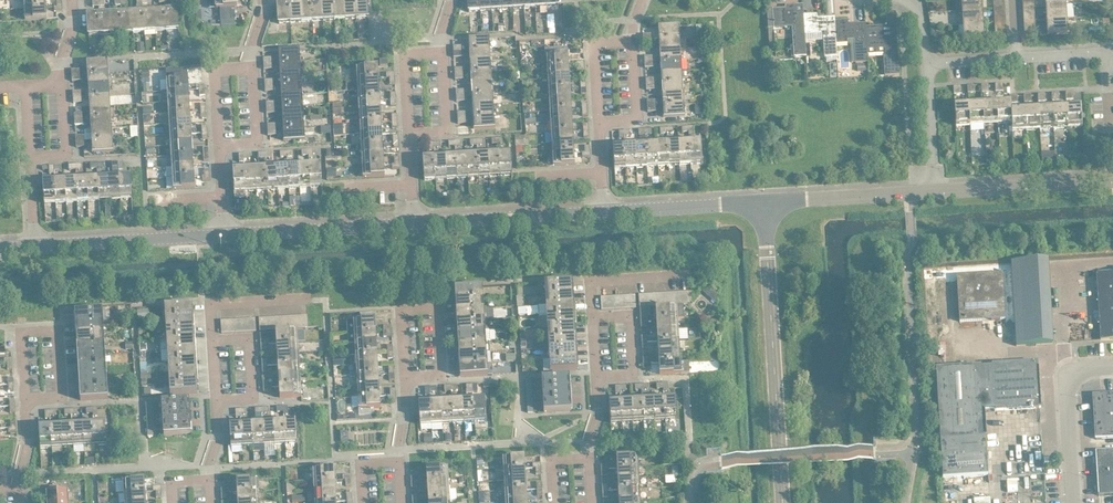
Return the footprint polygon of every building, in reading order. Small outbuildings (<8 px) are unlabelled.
[(237,20),(236,6),(238,6),(238,0),(211,0),(211,8),(217,7),(222,7),(223,21),(237,20)] [(292,21),(291,1),(280,1),(280,0),(279,0),(280,23),(281,23),(281,22),(292,21)] [(291,1),(292,21),(303,20),(302,0),(300,0),(291,1)] [(303,20),(314,20),(313,0),(302,0),(303,20)] [(314,20),(325,19),(324,0),(313,0),(314,20)] [(325,19),(336,19),(335,0),(324,0),(325,19)] [(336,19),(347,18),(346,0),(335,0),(336,19)] [(347,18),(358,17),(357,0),(346,0),(347,18)] [(358,17),(369,17),(370,17),(369,0),(357,0),(358,17)] [(481,0),(470,0),(470,11),(471,11),(471,10),(482,10),(481,0)] [(482,10),(493,9),(492,0),(481,0),(482,10)] [(493,9),(504,8),(503,0),(492,0),(493,9)] [(504,8),(515,8),(515,0),(503,0),(504,8)] [(964,11),(984,9),(983,0),(964,0),(964,11)] [(808,55),(807,34),(806,15),(805,4),(787,5),(787,8),(769,9),(770,28),(775,28),(794,27),(796,56),(808,55)] [(1048,5),(1049,19),(1068,18),(1067,4),(1048,5)] [(48,6),(27,8),(27,18),(27,19),(48,18),(48,6)] [(173,8),(167,8),(168,29),(179,28),(179,29),(180,29),(179,7),(173,8)] [(167,8),(156,9),(157,30),(168,29),(167,8)] [(156,9),(145,10),(146,30),(157,30),(156,9)] [(964,11),(965,24),(985,23),(984,9),(964,11)] [(134,10),(123,11),(124,32),(135,31),(134,10)] [(139,10),(134,10),(135,31),(146,30),(145,10),(139,10)] [(123,11),(112,12),(113,32),(124,32),(123,11)] [(102,33),(101,12),(89,13),(91,34),(102,33)] [(112,12),(101,12),(102,33),(113,32),(112,12)] [(203,12),(194,12),(194,23),(204,23),(203,12)] [(839,56),(838,40),(837,20),(837,17),(819,18),(819,14),(806,15),(807,34),(825,33),(826,56),(828,56),(838,56),(839,56)] [(1068,18),(1049,19),(1049,33),(1049,34),(1069,32),(1068,18)] [(870,62),(869,48),(869,46),(868,27),(868,22),(850,24),(850,20),(837,20),(838,40),(856,39),(858,62),(860,62),(868,62),(870,62)] [(985,23),(965,24),(966,38),(965,38),(965,39),(986,37),(985,37),(985,23)] [(660,27),(661,38),(682,37),(681,26),(682,26),(682,25),(659,27),(659,28),(660,27)] [(869,46),(869,48),(887,47),(889,75),(902,74),(898,25),(889,25),(889,29),(881,30),(881,26),(868,27),(869,46)] [(699,36),(695,36),(695,40),(699,40),(699,47),(705,46),(705,36),(699,36)] [(470,39),(471,50),(492,49),(491,38),(492,38),(492,37),(470,38),(470,39)] [(661,38),(662,49),(682,48),(682,37),(661,38)] [(544,67),(549,67),(570,66),(569,54),(566,55),(566,47),(547,48),(547,56),(543,56),(544,67)] [(662,49),(662,60),(683,59),(682,48),(662,49)] [(281,51),(281,62),(302,60),(301,50),(302,49),(280,50),(280,51),(281,51)] [(471,50),(472,61),(492,60),(492,49),(471,50)] [(662,60),(663,71),(684,70),(683,59),(662,60)] [(90,73),(110,72),(109,61),(110,61),(110,60),(88,62),(89,62),(90,73)] [(281,62),(282,73),(303,71),(302,60),(281,62)] [(472,61),(472,72),(493,71),(492,60),(472,61)] [(359,68),(359,79),(382,77),(381,66),(358,67),(358,68),(359,68)] [(549,67),(550,78),(571,77),(570,66),(549,67)] [(169,80),(169,90),(190,89),(190,78),(189,78),(189,67),(168,69),(169,79),(168,79),(168,80),(169,80)] [(151,69),(143,69),(144,77),(151,77),(152,77),(151,69)] [(663,71),(664,82),(684,81),(684,70),(663,71)] [(282,73),(283,84),(303,82),(303,71),(282,73)] [(472,72),(473,83),(494,82),(493,71),(472,72)] [(90,84),(111,83),(110,72),(90,73),(90,84)] [(359,79),(360,90),(382,88),(382,77),(359,79)] [(550,78),(550,89),(572,87),(571,77),(550,78)] [(664,82),(664,93),(685,92),(684,81),(664,82)] [(283,84),(283,95),(304,93),(303,82),(283,84)] [(473,83),(474,94),(494,93),(494,82),(473,83)] [(91,95),(112,94),(111,83),(90,84),(91,95)] [(550,89),(551,100),(572,98),(572,87),(550,89)] [(360,90),(360,100),(383,99),(382,88),(360,90)] [(169,90),(170,101),(191,100),(190,89),(169,90)] [(664,93),(665,104),(686,103),(685,92),(664,93)] [(283,95),(284,106),(305,105),(304,93),(283,95)] [(474,94),(474,105),(495,104),(494,93),(474,94)] [(92,106),(112,105),(112,94),(91,95),(92,106)] [(551,100),(552,110),(573,109),(572,98),(551,100)] [(360,100),(361,111),(384,110),(383,99),(360,100)] [(170,101),(171,112),(192,111),(191,100),(170,101)] [(343,101),(335,101),(335,113),(343,112),(343,101)] [(999,122),(1013,121),(1013,110),(1012,102),(1012,101),(1012,102),(998,103),(999,122)] [(686,103),(665,104),(666,115),(665,115),(665,116),(687,115),(687,114),(686,114),(686,103)] [(706,103),(697,104),(698,112),(706,112),(706,103)] [(985,123),(999,122),(998,103),(984,104),(985,123)] [(474,105),(475,116),(496,115),(495,104),(474,105)] [(972,124),(985,123),(984,104),(970,105),(972,124)] [(92,117),(113,116),(112,105),(92,106),(92,117)] [(284,106),(285,117),(305,116),(305,105),(284,106)] [(958,125),(972,124),(970,105),(957,106),(957,105),(956,105),(957,126),(958,126),(958,125)] [(1082,106),(1068,107),(1069,126),(1083,126),(1084,126),(1083,106),(1082,106)] [(1068,107),(1054,108),(1056,127),(1069,126),(1068,107)] [(1054,108),(1041,109),(1042,128),(1056,127),(1054,108)] [(552,110),(553,121),(574,120),(573,109),(552,110)] [(1041,109),(1027,110),(1028,129),(1042,128),(1041,109)] [(361,111),(362,122),(384,121),(384,110),(361,111)] [(1013,121),(1013,131),(1014,131),(1014,130),(1028,129),(1027,110),(1013,110),(1013,121)] [(171,112),(172,123),(192,122),(192,111),(171,112)] [(496,115),(475,116),(476,127),(475,127),(475,128),(497,126),(496,126),(496,115)] [(92,117),(93,128),(114,127),(113,116),(92,117)] [(285,117),(285,128),(306,127),(305,116),(285,117)] [(553,121),(553,132),(574,131),(574,120),(553,121)] [(362,122),(362,133),(385,131),(384,121),(362,122)] [(172,123),(172,134),(193,132),(192,122),(172,123)] [(350,125),(335,126),(336,134),(350,134),(350,125)] [(140,126),(132,126),(133,137),(141,137),(140,126)] [(93,134),(94,139),(114,138),(114,127),(93,128),(93,134)] [(306,127),(285,128),(286,139),(285,139),(285,140),(307,138),(307,137),(306,137),(306,127)] [(362,133),(363,144),(386,142),(385,131),(362,133)] [(553,132),(554,143),(575,141),(574,131),(553,132)] [(172,134),(173,145),(194,143),(193,132),(172,134)] [(526,135),(517,135),(517,145),(531,144),(530,134),(526,135)] [(114,138),(94,139),(94,150),(94,151),(116,150),(116,149),(115,149),(114,138)] [(554,143),(555,154),(576,152),(575,141),(554,143)] [(703,141),(691,142),(692,163),(703,162),(703,163),(704,163),(703,141)] [(363,144),(364,154),(386,153),(386,142),(363,144)] [(691,142),(680,143),(682,164),(692,163),(691,142)] [(173,145),(174,155),(194,154),(194,143),(173,145)] [(669,143),(659,144),(660,165),(671,164),(669,143)] [(680,143),(669,143),(671,164),(682,164),(680,143)] [(659,144),(648,145),(649,166),(660,165),(659,144)] [(637,145),(626,146),(628,167),(638,166),(637,145)] [(648,145),(637,145),(638,166),(649,166),(648,145)] [(628,167),(626,146),(615,147),(616,168),(617,168),(628,167)] [(576,152),(555,154),(555,164),(554,164),(555,165),(576,164),(576,152)] [(364,154),(364,165),(387,164),(386,153),(364,154)] [(501,153),(490,154),(491,175),(502,175),(501,153)] [(513,153),(501,153),(502,175),(513,174),(514,174),(513,153)] [(174,155),(174,166),(195,165),(194,154),(174,155)] [(490,154),(479,155),(481,176),(491,175),(490,154)] [(469,155),(458,156),(459,177),(470,176),(469,155)] [(479,155),(469,155),(470,176),(481,176),(479,155)] [(990,155),(988,160),(991,163),(996,163),(997,159),(995,155),(990,155)] [(458,156),(447,157),(448,178),(459,177),(458,156)] [(437,178),(436,157),(425,158),(426,179),(427,179),(437,178)] [(447,157),(436,157),(437,178),(448,178),(447,157)] [(323,164),(311,165),(312,186),(323,186),(324,186),(323,164)] [(387,164),(364,165),(365,176),(365,177),(388,175),(387,164)] [(174,166),(175,177),(196,176),(195,165),(174,166)] [(311,165),(300,166),(302,187),(312,186),(311,165)] [(289,166),(279,167),(280,188),(291,187),(289,166)] [(300,166),(289,166),(291,187),(302,187),(300,166)] [(279,167),(268,168),(269,189),(280,188),(279,167)] [(257,168),(246,169),(247,190),(258,189),(257,168)] [(268,168),(257,168),(258,189),(269,189),(268,168)] [(338,168),(329,168),(329,177),(338,176),(338,168)] [(248,196),(247,190),(246,169),(235,170),(236,197),(248,196)] [(133,176),(121,177),(123,198),(133,197),(133,198),(134,198),(133,176)] [(196,176),(175,177),(176,187),(175,187),(175,188),(197,187),(196,176)] [(110,177),(100,178),(101,199),(112,199),(110,177)] [(121,177),(110,177),(112,199),(123,198),(121,177)] [(100,178),(89,179),(90,200),(101,199),(100,178)] [(78,179),(67,180),(68,201),(79,201),(78,179)] [(89,179),(78,179),(79,201),(90,200),(89,179)] [(67,180),(56,181),(58,202),(68,201),(67,180)] [(58,202),(56,181),(45,181),(46,203),(47,203),(47,202),(58,202)] [(962,321),(1007,318),(1004,273),(959,276),(962,321)] [(1102,339),(1102,340),(1112,339),(1112,273),(1098,274),(1102,339)] [(549,282),(550,293),(574,292),(574,281),(574,280),(549,282)] [(457,288),(458,299),(482,297),(482,286),(456,287),(457,288)] [(707,289),(704,290),(719,303),(718,289),(707,289)] [(550,293),(551,304),(575,303),(574,292),(550,293)] [(458,299),(458,310),(483,308),(482,297),(458,299)] [(169,305),(170,316),(194,315),(194,304),(194,303),(169,305)] [(551,304),(551,315),(576,314),(575,303),(551,304)] [(658,319),(679,318),(686,317),(685,304),(683,304),(678,304),(678,306),(657,308),(657,309),(657,308),(658,319)] [(151,308),(139,309),(139,318),(151,317),(151,308)] [(458,310),(459,321),(484,319),(483,308),(458,310)] [(78,311),(78,322),(103,321),(102,309),(77,311),(77,312),(78,311)] [(551,315),(552,326),(576,324),(576,314),(551,315)] [(170,316),(171,327),(195,326),(194,315),(170,316)] [(658,319),(659,330),(680,329),(679,318),(658,319)] [(377,319),(375,319),(361,320),(355,320),(349,321),(349,332),(356,332),(377,330),(377,319)] [(459,321),(460,332),(484,330),(484,319),(459,321)] [(78,322),(79,333),(103,332),(103,321),(78,322)] [(552,326),(553,337),(577,335),(576,324),(552,326)] [(171,327),(171,338),(196,337),(195,326),(171,327)] [(659,330),(660,341),(681,339),(680,329),(659,330)] [(278,338),(278,343),(300,342),(299,331),(299,330),(277,331),(277,332),(278,332),(278,338)] [(357,342),(378,341),(377,330),(356,332),(349,332),(350,343),(357,342)] [(460,332),(460,343),(485,341),(492,341),(491,330),(484,330),(460,332)] [(79,333),(79,344),(104,342),(103,332),(79,333)] [(553,337),(553,348),(578,346),(577,335),(553,337)] [(171,338),(172,349),(196,348),(196,337),(171,338)] [(660,341),(660,352),(682,350),(681,339),(660,341)] [(357,342),(358,353),(379,352),(378,341),(357,342)] [(460,343),(461,353),(486,352),(485,341),(460,343)] [(79,344),(80,355),(105,353),(104,342),(79,344)] [(278,343),(279,353),(300,352),(300,342),(278,343)] [(553,348),(554,359),(578,357),(578,346),(553,348)] [(172,349),(173,360),(197,359),(196,348),(172,349)] [(660,352),(661,362),(682,361),(682,350),(660,352)] [(279,353),(279,364),(301,363),(300,352),(279,353)] [(358,353),(358,364),(379,363),(379,352),(358,353)] [(461,353),(462,364),(486,363),(486,352),(461,353)] [(105,353),(80,355),(83,398),(82,398),(82,399),(107,398),(105,353)] [(578,357),(554,359),(555,370),(579,369),(579,368),(578,357)] [(173,360),(173,371),(198,369),(197,359),(173,360)] [(682,361),(661,362),(662,374),(683,372),(682,361)] [(937,367),(941,428),(944,478),(990,475),(986,409),(996,409),(996,410),(998,410),(998,409),(1040,407),(1042,407),(1039,361),(1038,361),(995,364),(994,364),(994,366),(983,367),(983,365),(937,367)] [(279,364),(280,375),(301,374),(301,363),(279,364)] [(358,364),(359,375),(380,374),(379,363),(358,364)] [(486,363),(462,364),(462,375),(462,376),(487,374),(486,363)] [(173,371),(174,382),(198,380),(198,369),(173,371)] [(280,375),(280,386),(302,385),(301,374),(280,375)] [(359,375),(360,386),(381,384),(380,374),(359,375)] [(546,377),(547,389),(571,387),(571,377),(571,376),(546,377)] [(198,380),(174,382),(175,393),(200,392),(200,391),(199,391),(198,380)] [(360,386),(360,396),(381,395),(381,384),(360,386)] [(302,385),(280,386),(281,397),(302,396),(302,395),(302,385)] [(547,389),(548,400),(572,398),(571,387),(547,389)] [(659,388),(656,388),(656,399),(666,398),(665,390),(665,388),(659,388)] [(1097,438),(1112,437),(1112,393),(1094,394),(1097,438)] [(381,395),(360,396),(361,407),(361,408),(375,407),(379,407),(382,407),(381,395)] [(572,398),(548,400),(548,411),(573,410),(573,409),(572,398)] [(656,399),(655,399),(656,420),(667,419),(666,398),(656,399)] [(677,398),(666,398),(667,419),(678,419),(679,419),(677,398)] [(166,401),(167,412),(191,410),(191,400),(191,399),(166,401)] [(475,399),(464,400),(466,421),(477,421),(475,399)] [(487,399),(475,399),(477,421),(487,420),(488,420),(487,399)] [(655,399),(644,400),(645,421),(656,420),(655,399)] [(464,400),(454,401),(455,422),(466,421),(464,400)] [(633,400),(622,401),(624,422),(635,421),(633,400)] [(644,400),(633,400),(635,421),(645,421),(644,400)] [(443,401),(432,402),(433,423),(444,423),(443,401)] [(454,401),(443,401),(444,423),(455,422),(454,401)] [(624,422),(622,401),(611,402),(612,423),(613,423),(624,422)] [(433,423),(432,402),(421,403),(422,424),(423,424),(433,423)] [(167,412),(168,423),(192,421),(191,410),(167,412)] [(192,421),(168,423),(168,434),(193,433),(193,432),(192,421)] [(286,421),(275,422),(277,443),(288,443),(286,421)] [(298,421),(286,421),(288,443),(298,442),(299,442),(298,421)] [(107,422),(95,423),(97,444),(107,443),(108,444),(107,422)] [(275,422),(265,423),(266,444),(277,443),(275,422)] [(85,423),(74,424),(75,445),(86,445),(85,423)] [(95,423),(85,423),(86,445),(97,444),(95,423)] [(254,423),(243,424),(244,445),(255,445),(254,423)] [(265,423),(254,423),(255,445),(266,444),(265,423)] [(74,424),(63,425),(64,446),(75,445),(74,424)] [(244,445),(243,424),(231,425),(233,446),(234,446),(244,445)] [(54,447),(52,425),(41,426),(42,448),(43,448),(43,447),(54,447)] [(63,425),(52,425),(54,447),(64,446),(63,425)] [(434,433),(426,433),(426,443),(434,442),(434,433)] [(618,457),(619,468),(640,467),(639,456),(640,456),(640,455),(618,457)] [(505,458),(505,469),(527,468),(526,456),(504,457),(504,458),(505,458)] [(1101,495),(1112,494),(1112,459),(1098,460),(1101,495)] [(428,468),(429,479),(450,478),(449,468),(450,468),(450,467),(428,468)] [(619,468),(620,479),(641,478),(640,467),(619,468)] [(315,470),(315,480),(337,479),(336,468),(314,469),(314,470),(315,470)] [(505,469),(506,480),(527,478),(527,468),(505,469)] [(239,480),(239,491),(260,490),(260,479),(260,478),(239,480)] [(429,479),(430,490),(451,489),(450,478),(429,479)] [(506,480),(507,491),(528,489),(527,478),(506,480)] [(620,479),(620,490),(641,488),(641,478),(620,479)] [(125,482),(126,492),(147,491),(146,479),(125,481),(125,482)] [(315,480),(316,491),(337,490),(337,479),(315,480)] [(48,491),(49,502),(71,501),(70,490),(63,490),(62,486),(63,486),(63,485),(55,486),(55,491),(48,491)] [(620,490),(621,500),(642,499),(641,488),(620,490)] [(430,490),(430,501),(451,500),(451,489),(430,490)] [(507,491),(507,501),(529,500),(528,489),(507,491)] [(239,491),(240,502),(261,501),(260,490),(239,491)] [(316,491),(317,502),(338,501),(337,490),(316,491)] [(126,492),(126,502),(148,502),(147,491),(126,492)]
